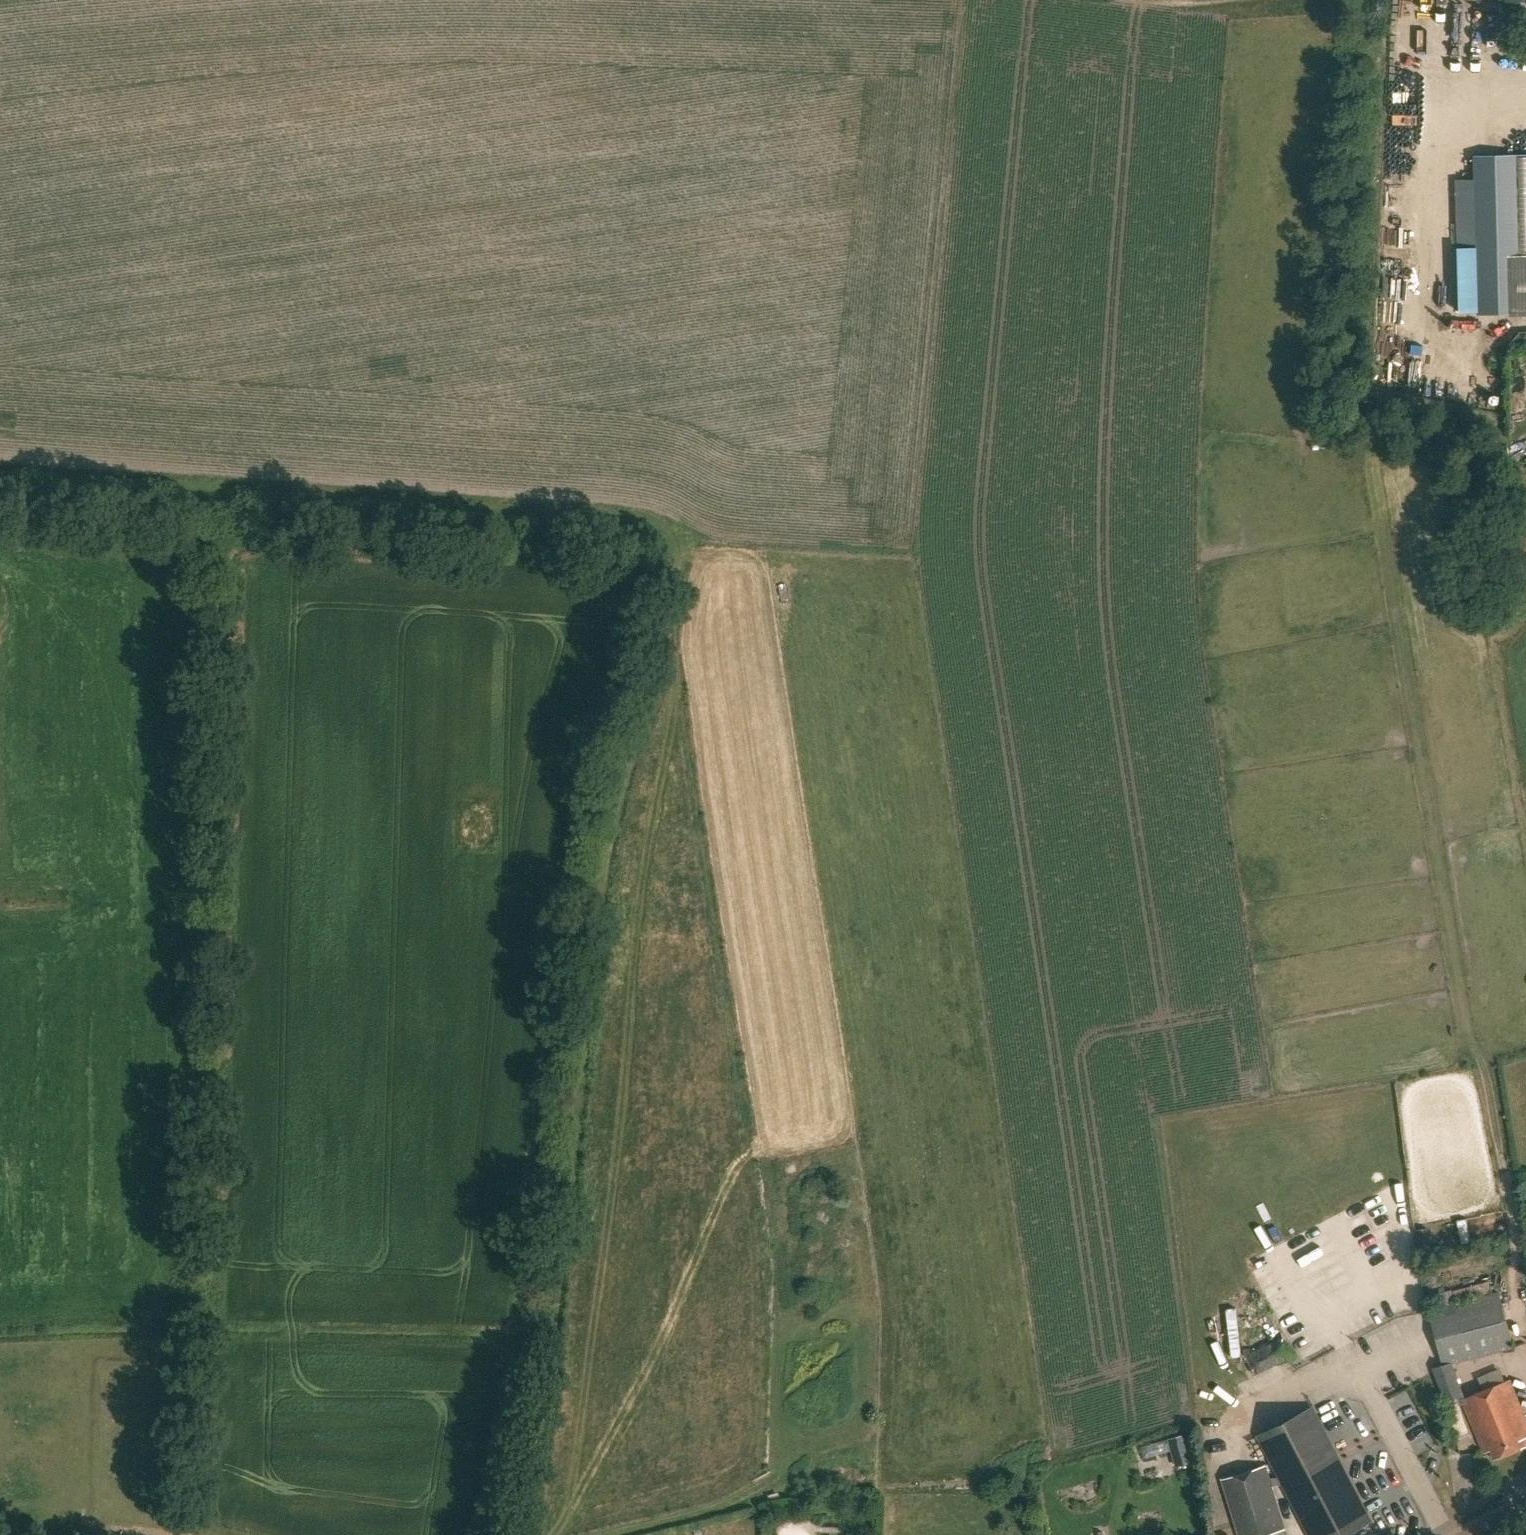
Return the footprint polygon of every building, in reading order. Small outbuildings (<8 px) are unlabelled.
[(1473,155),(1474,179),(1455,180),(1457,244),(1475,243),(1477,315),(1525,313),(1525,153),(1473,155)] [(1439,1307),(1429,1309),(1445,1363),(1432,1368),(1445,1402),(1464,1394),(1452,1363),(1515,1347),(1499,1291),(1455,1302),(1452,1290),(1436,1294),(1439,1307)] [(1510,1379),(1464,1398),(1487,1453),(1494,1450),(1498,1459),(1525,1447),(1525,1433),(1525,1431),(1525,1419),(1510,1379)] [(1372,1520),(1315,1407),(1261,1434),(1313,1534),(1342,1534),(1372,1520)] [(1144,1460),(1171,1452),(1176,1467),(1193,1462),(1185,1434),(1168,1439),(1140,1447),(1144,1460)] [(1287,1529),(1269,1465),(1224,1478),(1240,1534),(1265,1534),(1287,1529)]
